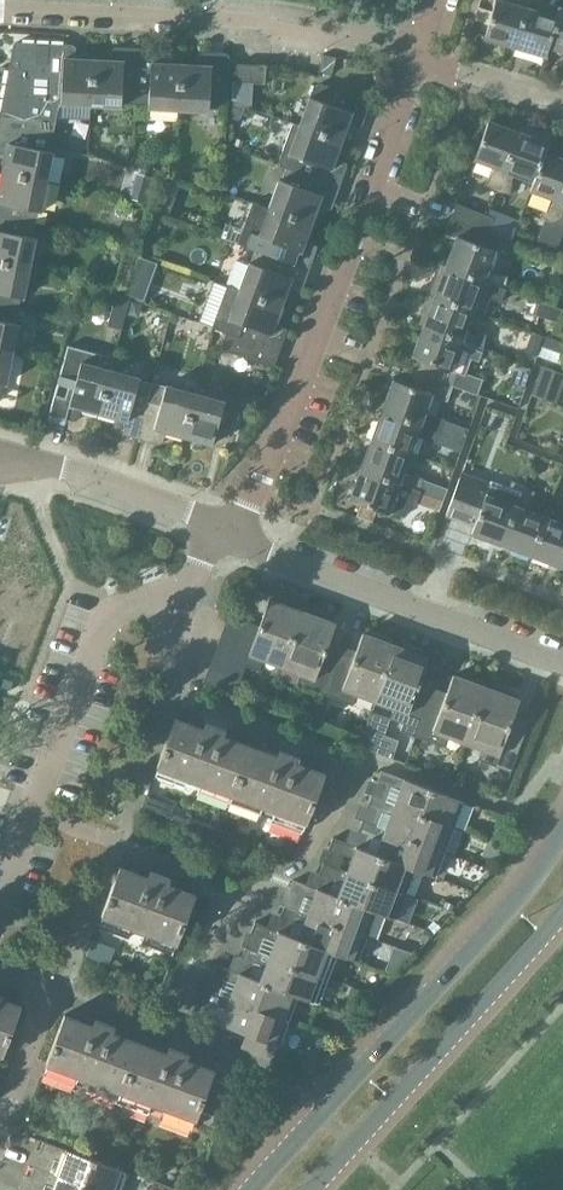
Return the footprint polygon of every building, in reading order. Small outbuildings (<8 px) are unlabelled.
[(502,0),(495,0),(484,38),(514,47),(528,0),(517,0),(517,4),(502,0)] [(514,47),(545,56),(548,47),(547,47),(557,16),(556,16),(536,10),(541,0),(528,0),(514,47)] [(559,6),(556,16),(557,16),(547,47),(548,47),(562,51),(562,8),(559,6)] [(64,43),(18,41),(16,41),(15,42),(14,43),(13,44),(0,108),(0,112),(55,123),(59,103),(61,103),(64,43)] [(90,104),(93,57),(75,57),(75,47),(74,45),(72,44),(64,43),(61,103),(90,104)] [(135,104),(138,47),(119,46),(114,46),(113,47),(112,49),(111,58),(93,57),(90,104),(121,106),(121,103),(135,104)] [(179,109),(181,62),(163,61),(163,53),(163,52),(162,50),(161,49),(159,48),(138,47),(135,104),(148,105),(148,107),(179,109)] [(226,53),(225,52),(204,51),(202,51),(200,54),(199,63),(181,62),(179,109),(208,111),(209,108),(221,109),(223,108),(224,107),(225,106),(228,55),(227,53),(226,53)] [(264,82),(265,64),(236,63),(235,81),(264,82)] [(315,86),(311,97),(309,96),(298,125),(342,141),(349,124),(356,127),(359,127),(360,126),(362,125),(369,105),(369,103),(369,102),(367,100),(322,83),(319,83),(317,84),(315,86)] [(52,137),(55,123),(0,112),(0,127),(52,137)] [(485,185),(496,192),(518,131),(488,120),(474,160),(495,167),(485,185)] [(342,141),(298,125),(292,122),(277,164),(286,167),(339,186),(346,166),(346,164),(346,163),(345,161),(336,157),(342,141)] [(52,137),(0,127),(0,154),(3,154),(0,171),(0,173),(46,182),(52,152),(49,151),(52,137)] [(534,182),(545,151),(549,142),(518,131),(496,192),(510,194),(513,174),(533,181),(534,182)] [(545,151),(534,182),(533,181),(530,190),(551,198),(540,216),(552,223),(562,193),(562,158),(545,151)] [(339,186),(286,167),(281,180),(278,179),(268,207),(312,223),(318,207),(325,209),(328,209),(330,208),(331,208),(339,186)] [(46,182),(0,173),(0,217),(35,224),(37,210),(40,211),(46,182)] [(552,223),(562,224),(562,193),(552,223)] [(494,217),(456,203),(451,219),(488,233),(494,217)] [(306,240),(312,223),(268,207),(258,235),(260,236),(256,249),(309,269),(316,249),(316,247),(316,245),(315,244),(306,240)] [(35,224),(0,217),(0,261),(29,267),(35,238),(32,237),(35,224)] [(455,237),(445,266),(506,288),(507,275),(488,271),(495,250),(483,246),(488,233),(451,219),(445,233),(455,237)] [(301,290),(309,269),(256,249),(251,262),(248,261),(238,290),(282,306),(288,289),(295,292),(298,292),(300,291),(301,290)] [(29,267),(0,261),(0,306),(17,310),(20,296),(23,297),(29,267)] [(435,272),(427,293),(473,310),(481,289),(498,300),(506,288),(445,266),(441,275),(435,272)] [(282,306),(238,290),(211,280),(196,321),(225,332),(279,351),(286,329),(285,326),(276,322),(282,306)] [(473,310),(427,293),(420,313),(426,315),(423,325),(484,348),(485,334),(466,331),(473,310)] [(539,301),(534,314),(557,322),(562,310),(555,307),(539,301)] [(0,306),(0,351),(11,353),(17,324),(15,323),(17,310),(0,306)] [(465,374),(471,359),(479,361),(484,348),(423,325),(411,356),(419,359),(415,372),(452,386),(457,371),(465,374)] [(274,363),(279,351),(225,332),(221,343),(221,344),(221,345),(221,346),(221,347),(222,347),(222,348),(223,348),(223,349),(224,349),(268,366),(269,366),(270,366),(271,366),(272,366),(272,365),(273,365),(273,364),(273,365),(273,364),(274,364),(274,363)] [(11,353),(0,351),(0,395),(3,382),(5,383),(11,353)] [(98,413),(110,369),(81,361),(80,364),(67,360),(65,361),(64,362),(63,363),(50,409),(50,412),(50,413),(51,414),(53,415),(72,420),(75,420),(76,420),(77,419),(78,417),(80,408),(98,413)] [(530,370),(517,365),(511,382),(524,386),(530,370)] [(116,433),(136,438),(151,383),(138,380),(139,377),(110,369),(98,413),(115,418),(113,429),(113,430),(114,432),(116,433)] [(452,386),(415,372),(410,386),(432,394),(431,395),(446,400),(452,386)] [(410,386),(392,379),(381,410),(442,432),(444,418),(424,415),(431,395),(432,394),(410,386)] [(165,387),(151,383),(136,438),(157,444),(160,444),(161,443),(162,441),(165,432),(183,436),(195,393),(165,385),(165,387)] [(195,393),(183,436),(212,444),(215,431),(223,434),(225,434),(227,433),(229,431),(235,411),(235,410),(234,408),(233,406),(231,405),(223,403),(224,401),(195,393)] [(381,410),(370,439),(410,454),(417,433),(435,444),(442,432),(381,410)] [(370,439),(360,469),(421,491),(443,500),(443,501),(449,487),(423,477),(403,474),(410,454),(370,439)] [(420,491),(360,469),(349,499),(400,518),(407,499),(439,511),(443,500),(420,491)] [(446,515),(474,525),(471,534),(472,534),(470,541),(488,548),(491,541),(501,545),(524,484),(510,482),(509,489),(491,482),(489,489),(459,478),(446,515)] [(535,491),(524,484),(501,545),(531,556),(545,516),(525,509),(535,491)] [(560,566),(562,559),(562,523),(545,516),(531,556),(560,566)] [(278,596),(276,601),(269,598),(259,626),(254,640),(249,653),(244,665),(246,665),(259,670),(263,659),(282,666),(302,611),(296,609),(298,604),(278,596)] [(296,684),(324,694),(342,647),(328,642),(335,623),(328,620),(330,615),(310,608),(308,613),(302,611),(282,666),(300,673),(296,684)] [(254,640),(259,626),(228,614),(223,628),(254,640)] [(249,653),(254,640),(223,628),(218,641),(249,653)] [(342,647),(324,694),(352,705),(357,693),(375,700),(395,645),(389,643),(391,638),(371,631),(369,636),(362,633),(355,652),(342,647)] [(244,665),(249,653),(218,641),(213,655),(245,667),(246,665),(244,665)] [(400,730),(415,736),(430,696),(416,691),(429,658),(421,655),(423,650),(403,642),(401,647),(395,645),(375,700),(394,707),(389,718),(403,723),(400,730)] [(240,680),(245,667),(213,655),(208,668),(240,680)] [(235,694),(240,680),(208,668),(203,682),(235,694)] [(466,742),(486,687),(480,685),(482,680),(462,672),(460,677),(453,675),(443,701),(430,696),(415,736),(443,746),(447,735),(466,742)] [(486,687),(466,742),(484,749),(480,760),(511,771),(525,732),(523,731),(527,719),(514,713),(519,699),(512,697),(514,692),(494,684),(492,689),(486,687)] [(185,787),(187,782),(199,786),(197,791),(259,814),(261,809),(273,814),(271,819),(302,830),(305,821),(307,822),(325,773),(293,761),(296,755),(281,750),(279,756),(219,734),(221,728),(207,722),(205,728),(175,717),(156,766),(158,767),(155,775),(185,787)] [(401,790),(395,804),(395,805),(453,826),(462,800),(381,770),(377,781),(401,790)] [(391,815),(386,829),(386,830),(443,851),(453,826),(395,805),(395,804),(371,795),(367,806),(391,815)] [(382,840),(377,854),(376,854),(408,866),(408,867),(413,869),(434,876),(443,851),(386,830),(386,829),(362,820),(358,831),(382,840)] [(352,858),(347,871),(347,872),(404,893),(413,869),(408,867),(408,866),(376,854),(377,854),(356,846),(332,837),(328,849),(352,858)] [(343,883),(338,896),(337,897),(369,909),(374,911),(395,919),(404,893),(347,872),(347,871),(323,862),(319,874),(343,883)] [(119,866),(101,915),(103,915),(99,924),(130,935),(131,930),(144,935),(142,940),(172,951),(175,942),(177,943),(195,894),(164,882),(166,876),(152,871),(149,877),(119,866)] [(313,900),(308,913),(308,915),(366,936),(374,911),(369,909),(337,897),(338,896),(293,879),(289,891),(313,900)] [(304,925),(299,938),(299,939),(330,951),(330,952),(336,954),(356,961),(366,936),(308,915),(308,913),(284,904),(280,916),(304,925)] [(275,941),(270,955),(269,957),(327,978),(336,954),(330,952),(330,951),(299,939),(299,938),(255,922),(251,933),(275,941)] [(266,966),(261,980),(260,982),(292,993),(291,994),(297,996),(317,1003),(327,978),(269,957),(270,955),(246,946),(242,958),(266,966)] [(236,984),(231,997),(230,999),(288,1020),(297,996),(291,994),(292,993),(260,982),(261,980),(216,964),(212,975),(236,984)] [(230,999),(231,997),(207,989),(203,1000),(227,1009),(221,1024),(279,1046),(288,1020),(230,999)] [(1,1054),(3,1055),(21,1006),(0,998),(0,1057),(1,1054)] [(87,1088),(118,1100),(139,1042),(109,1031),(111,1025),(97,1020),(94,1026),(64,1014),(46,1063),(47,1064),(44,1072),(74,1084),(76,1079),(89,1083),(87,1088)] [(139,1042),(118,1100),(148,1111),(150,1106),(163,1111),(161,1116),(191,1127),(194,1118),(196,1119),(214,1070),(183,1058),(185,1053),(171,1047),(168,1053),(139,1042)] [(215,1082),(204,1112),(220,1118),(231,1088),(215,1082)] [(58,1175),(58,1176),(96,1189),(118,1189),(125,1171),(43,1141),(39,1152),(63,1161),(58,1175)] [(52,1189),(96,1189),(58,1176),(58,1175),(34,1166),(30,1177),(54,1186),(52,1189)]
